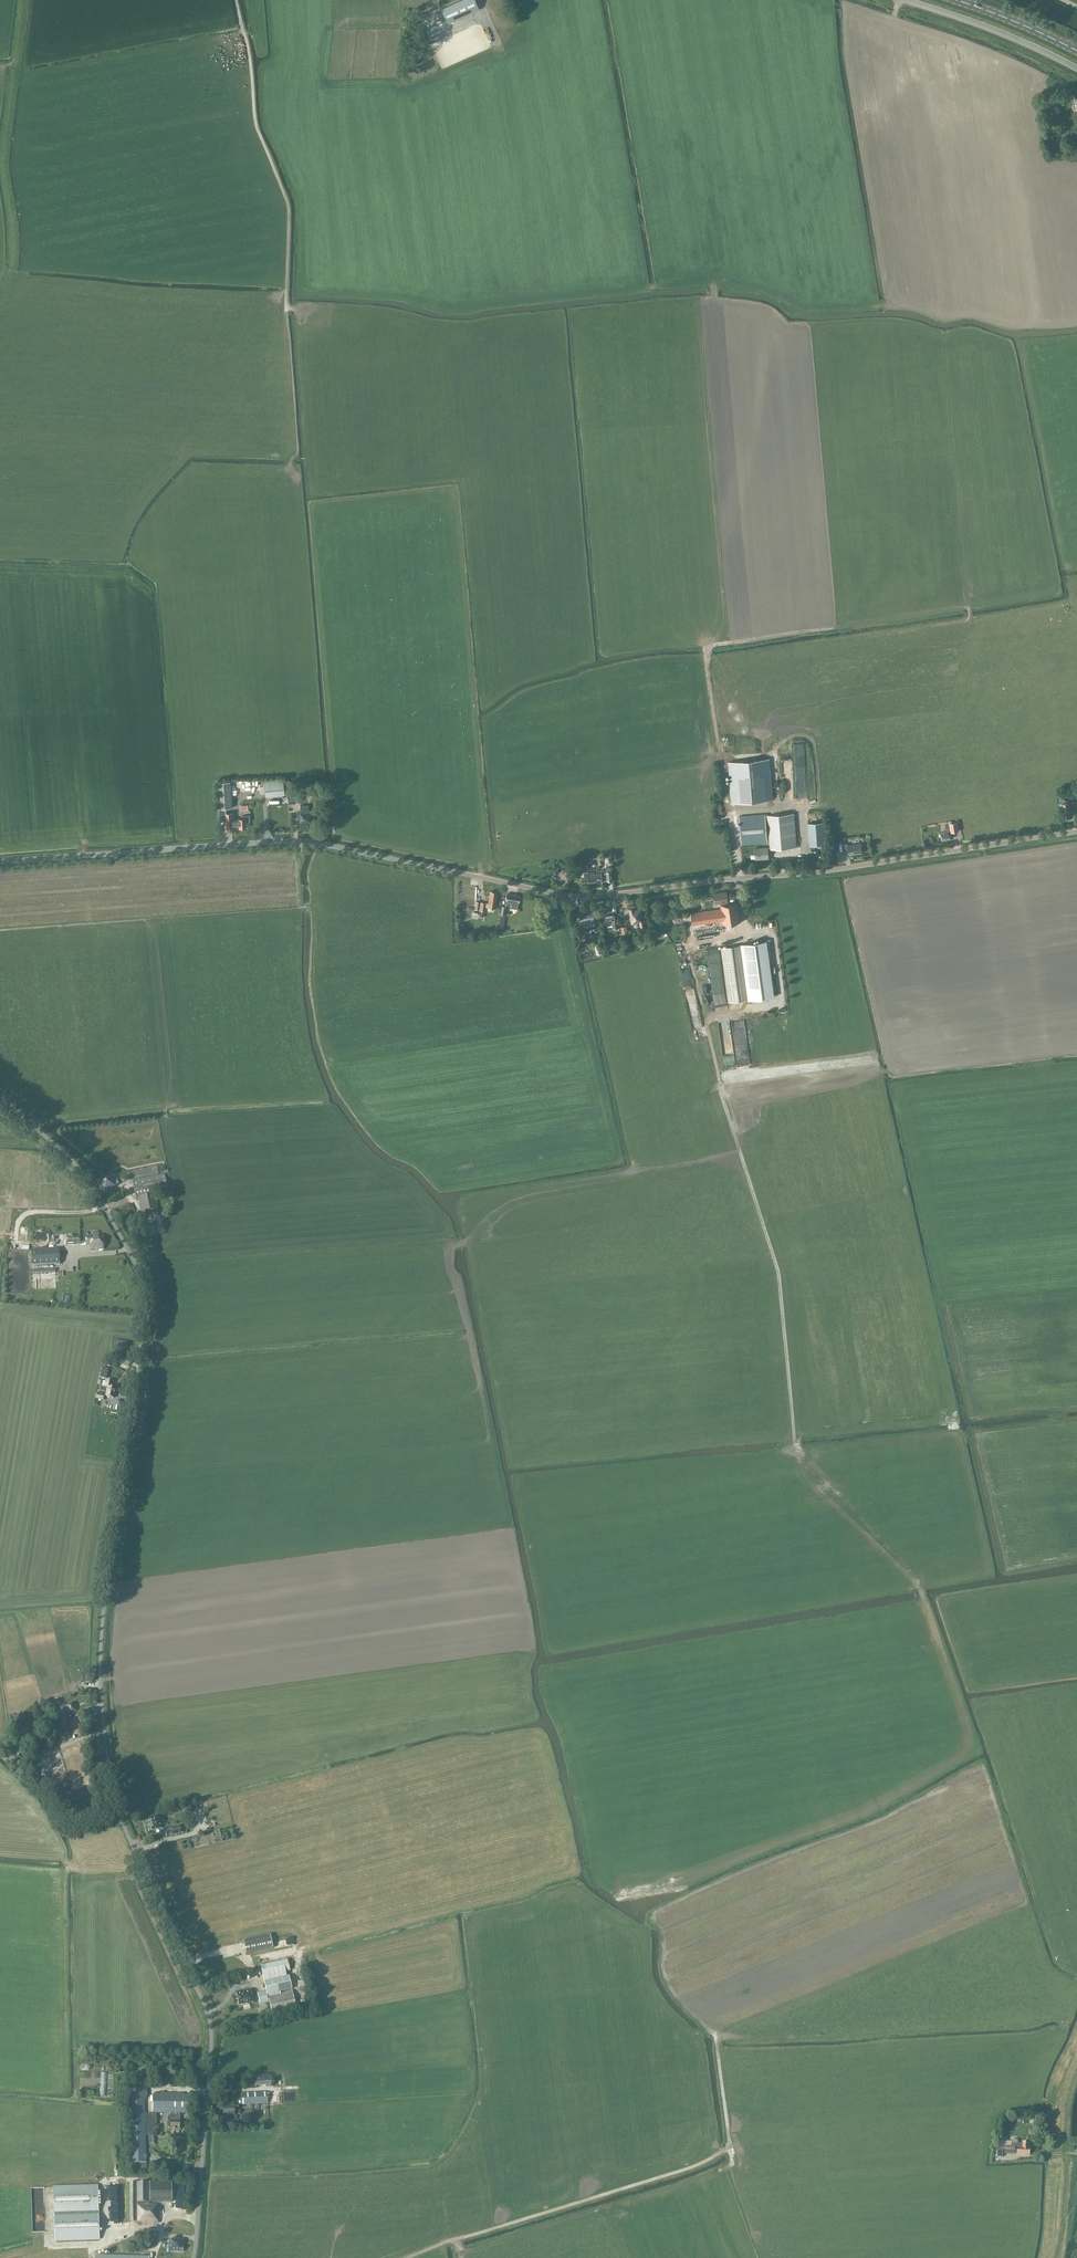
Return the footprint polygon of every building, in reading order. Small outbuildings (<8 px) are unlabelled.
[(429,9),(450,0),(425,0),(429,9)] [(442,10),(447,23),(479,9),(475,0),(463,0),(442,10)] [(1033,19),(1032,22),(1049,29),(1050,26),(1033,19)] [(1060,134),(1055,135),(1056,139),(1063,138),(1063,142),(1070,141),(1069,133),(1060,134)] [(729,762),(732,803),(772,800),(769,759),(729,762)] [(282,778),(264,780),(264,783),(265,796),(284,795),(283,781),(282,778)] [(230,781),(217,782),(219,821),(224,821),(224,829),(234,828),(234,827),(239,826),(239,828),(246,828),(246,822),(250,822),(250,815),(242,815),(242,819),(234,819),(233,812),(226,813),(225,808),(232,808),(230,781)] [(1060,804),(1059,804),(1060,811),(1061,813),(1063,812),(1064,818),(1065,818),(1066,818),(1068,818),(1069,817),(1070,817),(1070,816),(1069,809),(1074,809),(1073,802),(1069,803),(1060,804)] [(301,804),(300,822),(312,822),(312,810),(308,810),(309,805),(301,804)] [(767,815),(770,843),(770,847),(755,848),(756,859),(769,858),(768,854),(771,854),(771,849),(797,847),(794,813),(768,815),(767,815)] [(742,845),(770,843),(767,815),(768,815),(768,814),(739,816),(742,845)] [(823,822),(808,823),(810,845),(825,844),(823,822)] [(946,824),(947,829),(950,828),(951,832),(959,831),(957,822),(946,824)] [(940,833),(941,840),(952,838),(950,828),(944,829),(945,832),(940,833)] [(848,843),(842,844),(843,848),(843,851),(848,850),(849,855),(854,854),(854,853),(857,853),(862,853),(861,848),(860,844),(848,845),(848,843)] [(593,872),(584,872),(584,878),(588,878),(588,884),(602,882),(602,881),(604,881),(604,880),(607,880),(607,877),(601,878),(601,873),(594,874),(593,872)] [(485,903),(485,907),(487,908),(494,909),(497,892),(490,891),(488,903),(485,903)] [(691,913),(693,925),(722,920),(723,924),(724,924),(741,922),(738,903),(729,904),(727,892),(724,892),(714,894),(715,903),(720,902),(721,909),(691,913)] [(511,908),(517,909),(518,902),(519,902),(520,896),(507,894),(506,899),(506,900),(505,903),(511,904),(511,908)] [(479,917),(483,917),(485,903),(476,902),(475,909),(480,909),(479,917)] [(642,908),(629,910),(631,924),(640,922),(641,929),(645,928),(642,908)] [(579,915),(581,920),(582,920),(582,922),(583,921),(584,926),(595,924),(593,912),(579,915)] [(606,925),(607,926),(612,925),(613,929),(620,928),(618,919),(615,919),(614,913),(604,915),(606,921),(604,921),(605,925),(606,925)] [(685,935),(685,934),(685,933),(684,931),(684,930),(683,929),(681,928),(680,927),(678,926),(677,926),(675,926),(674,927),(672,927),(671,928),(670,930),(669,931),(669,933),(668,934),(668,936),(669,937),(669,938),(670,940),(671,941),(673,942),(675,942),(676,943),(678,943),(679,942),(681,941),(682,940),(683,939),(684,938),(685,936),(685,935)] [(744,944),(744,945),(751,1000),(774,997),(766,941),(744,944)] [(744,945),(721,949),(728,1003),(751,1000),(744,945)] [(694,983),(692,976),(684,978),(685,984),(694,983)] [(109,1173),(96,1180),(103,1194),(113,1189),(112,1188),(116,1186),(116,1185),(119,1184),(113,1174),(110,1176),(109,1173)] [(161,1175),(133,1181),(136,1198),(139,1197),(139,1200),(142,1213),(158,1210),(155,1194),(168,1191),(164,1174),(161,1175)] [(131,1204),(122,1209),(126,1216),(135,1211),(131,1204)] [(85,1236),(81,1236),(81,1244),(86,1244),(86,1247),(90,1247),(90,1251),(104,1250),(104,1245),(105,1243),(105,1240),(104,1239),(103,1235),(85,1236)] [(81,1236),(67,1236),(67,1245),(81,1244),(81,1236)] [(32,1266),(59,1265),(59,1249),(31,1250),(32,1266)] [(122,1357),(119,1363),(128,1367),(131,1361),(122,1357)] [(101,1377),(101,1379),(106,1380),(107,1378),(109,1369),(103,1368),(101,1377)] [(103,1381),(102,1386),(108,1387),(106,1397),(115,1399),(117,1393),(116,1392),(117,1388),(113,1387),(114,1382),(111,1382),(111,1379),(108,1379),(107,1381),(105,1381),(103,1381)] [(73,1702),(59,1707),(62,1714),(66,1713),(67,1712),(68,1714),(76,1711),(73,1702)] [(46,1706),(48,1713),(56,1711),(53,1704),(46,1706)] [(39,1718),(44,1727),(52,1723),(46,1713),(39,1718)] [(59,1724),(63,1736),(70,1735),(66,1722),(59,1724)] [(48,1738),(42,1741),(45,1747),(48,1746),(51,1745),(48,1738)] [(45,1747),(37,1751),(39,1755),(50,1750),(48,1746),(45,1747)] [(8,1756),(17,1765),(19,1767),(22,1764),(20,1763),(23,1759),(21,1757),(21,1758),(18,1755),(17,1756),(12,1752),(8,1756)] [(158,1816),(149,1818),(153,1831),(161,1829),(158,1816)] [(182,1824),(170,1827),(173,1835),(184,1832),(182,1824)] [(273,1948),(270,1935),(243,1941),(246,1954),(273,1948)] [(288,1960),(261,1966),(264,1982),(287,1977),(286,1972),(288,1971),(290,1971),(288,1960)] [(266,1991),(257,1993),(260,2003),(270,2001),(269,1996),(270,1995),(280,1993),(280,1991),(292,1989),(289,1976),(287,1977),(264,1982),(266,1991)] [(242,1991),(236,1992),(239,2005),(254,2002),(252,1993),(251,1994),(251,1989),(244,1991),(243,1992),(242,1991)] [(280,1993),(270,1995),(274,2013),(296,2008),(292,1991),(280,1993)] [(249,2074),(250,2086),(272,2085),(271,2073),(249,2074)] [(147,2086),(129,2086),(131,2169),(146,2168),(145,2136),(145,2115),(145,2097),(147,2097),(147,2086)] [(241,2098),(238,2098),(238,2102),(238,2105),(249,2104),(253,2104),(254,2104),(268,2103),(268,2092),(241,2093),(241,2097),(241,2098)] [(174,2113),(180,2113),(189,2113),(189,2094),(184,2094),(184,2093),(154,2093),(154,2113),(163,2113),(174,2113)] [(229,2115),(229,2119),(235,2119),(235,2108),(239,2108),(238,2105),(238,2102),(231,2102),(231,2106),(224,2107),(224,2115),(229,2115)] [(168,2122),(168,2127),(168,2128),(169,2128),(170,2128),(170,2129),(180,2129),(180,2113),(174,2113),(174,2114),(170,2114),(170,2115),(168,2115),(168,2122)] [(156,2115),(145,2115),(145,2136),(149,2136),(149,2139),(150,2139),(150,2144),(151,2144),(152,2145),(155,2145),(155,2143),(155,2136),(153,2136),(153,2129),(156,2129),(156,2126),(155,2126),(155,2124),(156,2124),(156,2115)] [(1019,2143),(1018,2143),(1011,2143),(1011,2142),(1000,2141),(998,2145),(997,2157),(1003,2157),(1003,2154),(1015,2154),(1015,2148),(1017,2148),(1019,2148),(1019,2143)] [(1017,2148),(1017,2154),(1030,2155),(1030,2148),(1029,2148),(1029,2144),(1019,2143),(1019,2148),(1017,2148)] [(137,2221),(137,2223),(159,2223),(159,2210),(158,2210),(158,2203),(150,2203),(149,2182),(130,2182),(130,2221),(137,2221)] [(150,2182),(150,2202),(173,2202),(172,2182),(150,2182)] [(54,2186),(54,2213),(55,2240),(99,2239),(99,2212),(98,2186),(54,2186)] [(170,2238),(169,2248),(171,2248),(174,2248),(174,2250),(183,2251),(183,2245),(184,2238),(174,2237),(174,2239),(170,2238)]
